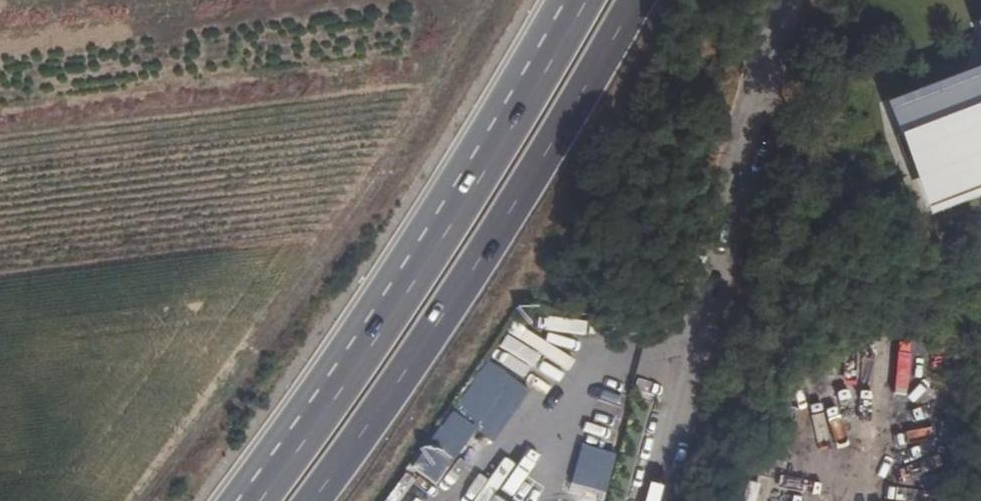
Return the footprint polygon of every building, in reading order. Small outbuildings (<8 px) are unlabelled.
[(893,104),(934,212),(980,195),(980,70),(893,104)] [(472,429),(492,441),(519,400),(473,370),(409,468),(435,486),(472,429)] [(617,453),(583,444),(572,482),(606,492),(617,453)] [(511,465),(502,458),(471,500),(485,500),(511,465)]
